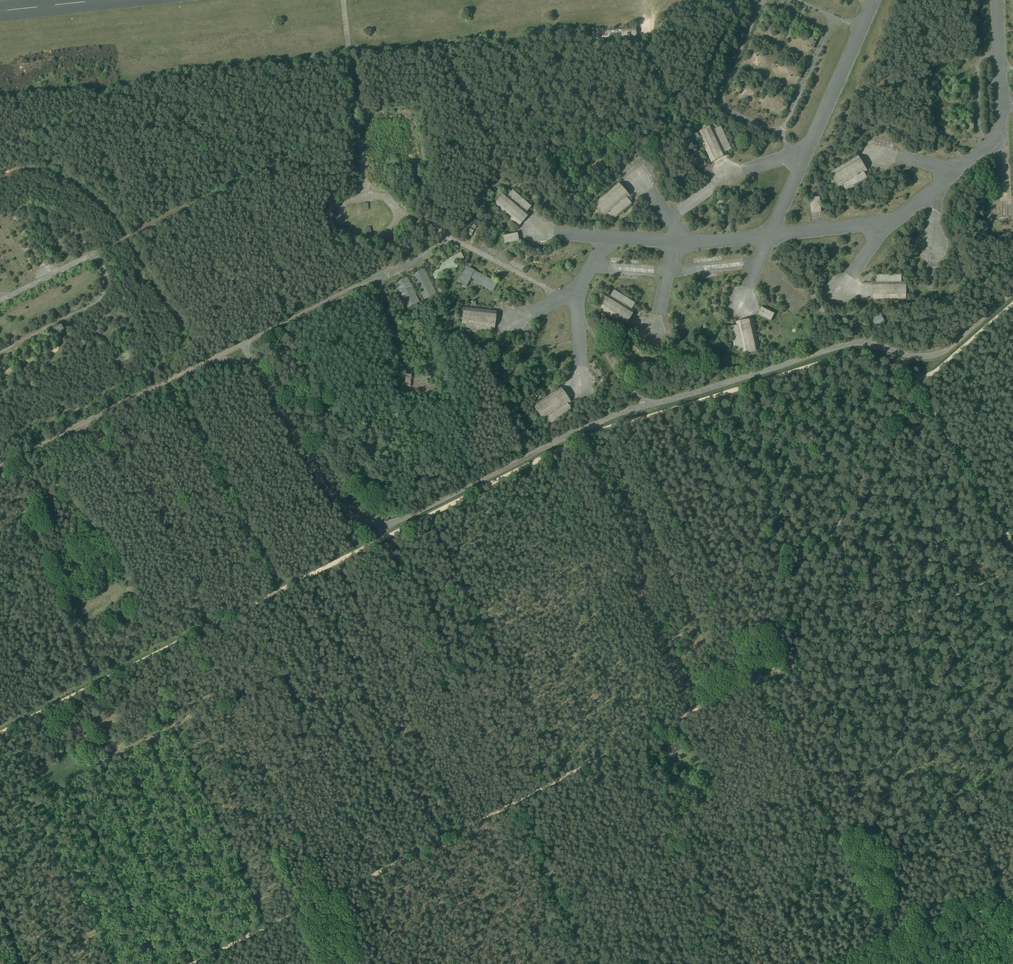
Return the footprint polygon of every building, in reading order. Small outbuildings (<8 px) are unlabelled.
[(591,35),(592,43),(636,38),(635,27),(590,33),(591,35)] [(795,84),(807,59),(786,50),(782,52),(778,56),(773,68),(773,72),(777,76),(795,84)] [(697,131),(711,161),(734,151),(721,125),(715,128),(713,124),(708,126),(706,123),(700,126),(701,129),(697,131)] [(691,154),(698,168),(706,164),(700,150),(691,154)] [(842,186),(846,191),(867,178),(863,173),(867,171),(857,155),(829,173),(832,177),(828,180),(832,186),(835,184),(837,188),(842,186)] [(608,215),(612,219),(630,204),(626,199),(630,196),(618,183),(593,204),(597,208),(594,210),(599,216),(602,213),(605,218),(608,215)] [(492,202),(517,224),(528,212),(525,209),(530,204),(511,188),(507,193),(502,190),(499,194),(497,192),(493,198),(494,199),(492,202)] [(809,197),(810,212),(821,211),(819,196),(809,197)] [(469,228),(466,233),(471,236),(474,230),(469,228)] [(503,235),(504,244),(517,241),(516,232),(503,235)] [(469,280),(493,291),(498,281),(470,267),(471,264),(468,262),(466,265),(464,265),(455,282),(466,287),(469,280)] [(413,274),(424,298),(435,293),(424,269),(413,274)] [(872,297),(872,299),(907,298),(907,292),(910,292),(910,285),(906,285),(906,280),(901,280),(901,273),(876,274),(876,281),(872,281),(872,297)] [(397,282),(408,306),(419,301),(408,277),(397,282)] [(437,284),(440,291),(445,288),(442,281),(437,284)] [(597,307),(626,324),(635,309),(632,308),(636,301),(613,288),(610,294),(606,292),(603,297),(600,296),(596,302),(599,303),(597,307)] [(462,331),(488,334),(489,326),(493,326),(494,310),(462,306),(462,311),(458,310),(457,317),(461,317),(461,323),(463,323),(462,331)] [(759,313),(771,319),(774,312),(762,306),(759,313)] [(871,317),(877,327),(886,322),(880,312),(871,317)] [(749,353),(749,357),(757,355),(756,352),(761,350),(754,317),(736,321),(737,324),(731,326),(736,350),(742,348),(744,354),(749,353)] [(404,390),(436,393),(437,383),(428,382),(429,375),(406,373),(404,390)] [(546,418),(549,423),(570,409),(567,404),(570,402),(560,387),(532,406),(535,411),(532,413),(536,418),(539,416),(542,421),(546,418)] [(683,740),(678,743),(683,752),(688,750),(683,740)] [(674,756),(683,752),(678,743),(670,747),(674,756)]
